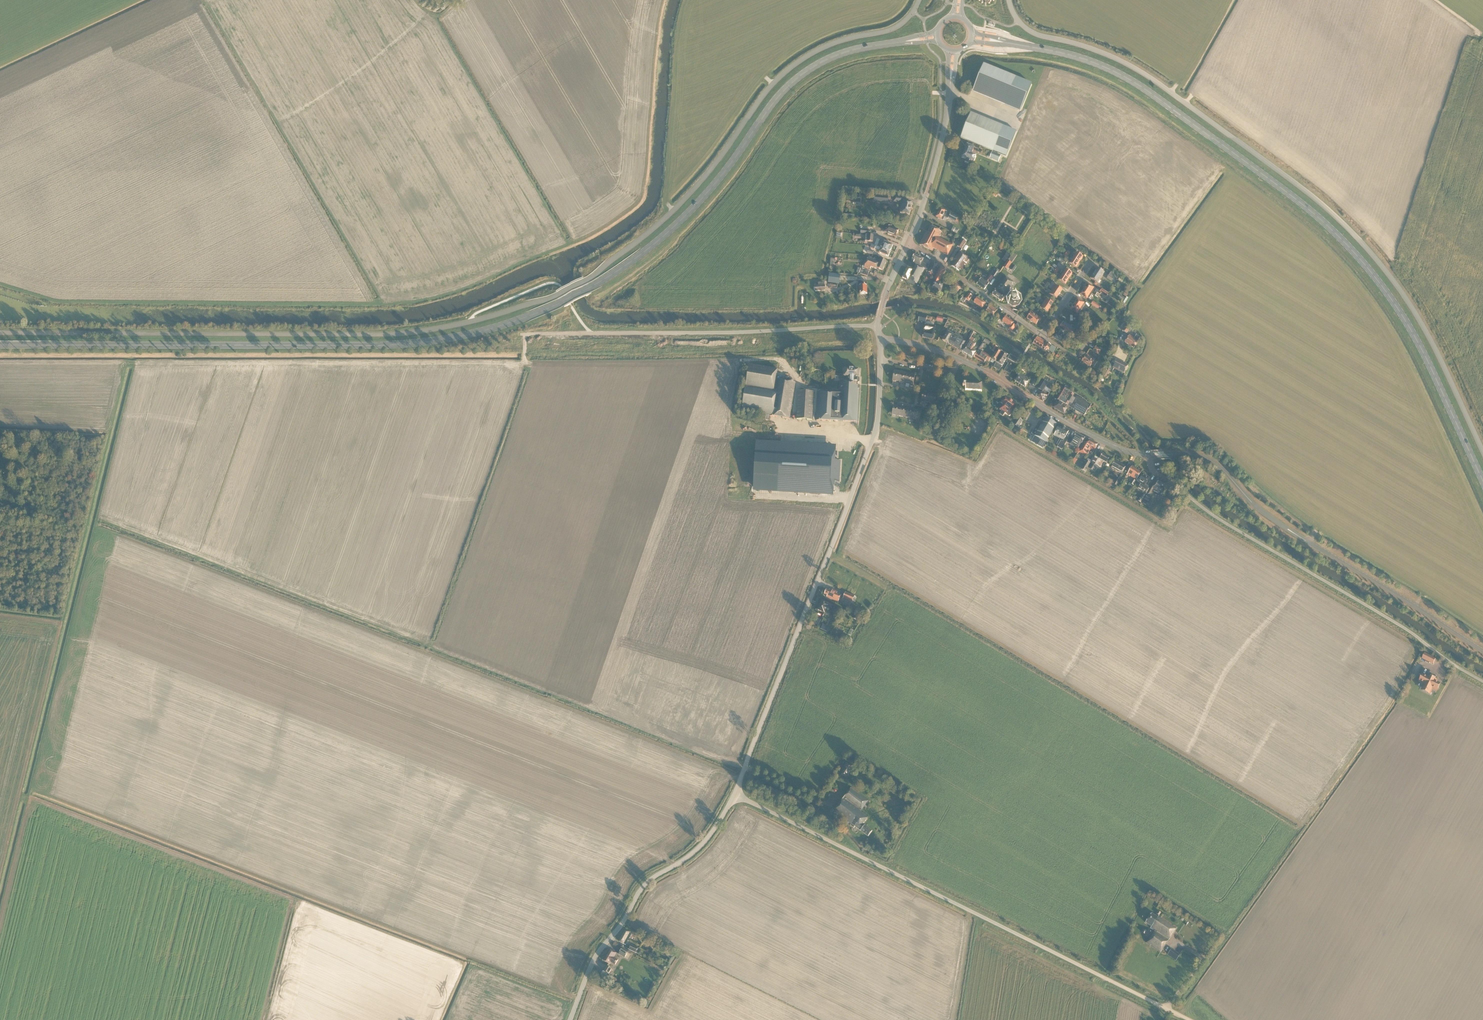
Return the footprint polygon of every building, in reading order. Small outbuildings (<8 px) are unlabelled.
[(1022,108),(1032,85),(983,66),(974,88),(1022,108)] [(980,146),(1006,157),(1016,132),(971,114),(961,138),(969,142),(962,158),(967,159),(965,163),(968,164),(970,161),(974,162),(976,157),(971,154),(974,148),(978,150),(980,146)] [(998,162),(1001,156),(992,152),(989,159),(998,162)] [(909,215),(911,208),(912,203),(906,201),(906,202),(902,201),(903,198),(895,197),(894,201),(901,203),(899,212),(903,213),(909,215)] [(941,208),(936,217),(943,221),(944,218),(946,219),(946,218),(948,219),(948,218),(955,222),(958,217),(946,211),(946,210),(941,208)] [(896,237),(899,230),(891,227),(892,226),(887,224),(886,229),(884,229),(883,231),(885,231),(884,232),(888,234),(892,236),(892,235),(896,237)] [(931,226),(928,232),(926,232),(920,244),(933,251),(934,249),(948,256),(953,245),(939,238),(942,232),(931,226)] [(962,249),(965,244),(967,241),(963,238),(957,246),(962,249)] [(880,240),(878,245),(881,247),(882,246),(891,250),(893,245),(884,242),(880,240)] [(888,257),(891,250),(882,246),(881,247),(878,245),(877,247),(881,248),(879,253),(888,257)] [(966,264),(970,258),(960,252),(954,260),(956,260),(952,266),(960,271),(960,270),(962,271),(967,264),(966,264)] [(1007,270),(1012,263),(1017,256),(1013,253),(1003,267),(1007,270)] [(1076,253),(1072,258),(1079,262),(1083,257),(1076,253)] [(914,262),(920,265),(920,266),(927,270),(929,265),(926,263),(926,264),(922,262),(924,258),(920,257),(915,255),(914,256),(913,255),(912,258),(913,258),(912,259),(915,260),(914,262)] [(869,257),(867,261),(865,261),(862,267),(870,270),(871,267),(876,270),(877,268),(883,270),(884,266),(885,266),(887,261),(881,259),(880,261),(869,257)] [(1065,265),(1067,262),(1063,259),(1060,257),(1058,260),(1061,262),(1065,265)] [(1079,262),(1072,258),(1069,264),(1075,268),(1079,262)] [(935,274),(939,267),(933,263),(929,272),(931,273),(935,274)] [(917,284),(925,269),(916,265),(912,271),(908,268),(902,277),(908,281),(909,279),(917,284)] [(939,267),(935,274),(933,278),(936,279),(932,287),(941,291),(945,282),(940,281),(945,270),(939,267)] [(1101,277),(1104,273),(1097,268),(1091,278),(1097,283),(1100,279),(1101,280),(1102,278),(1101,277)] [(1065,269),(1062,275),(1068,279),(1072,274),(1065,269)] [(1114,283),(1116,280),(1118,277),(1111,272),(1107,278),(1114,283)] [(1065,285),(1068,279),(1062,275),(1058,280),(1065,285)] [(985,290),(994,278),(990,276),(986,281),(981,278),(976,284),(985,290)] [(1011,293),(1016,285),(1004,276),(994,289),(996,290),(992,295),(1002,301),(1005,297),(1006,297),(1010,292),(1011,293)] [(963,290),(965,285),(963,284),(962,285),(953,279),(954,278),(952,277),(949,280),(951,282),(949,285),(958,291),(960,288),(963,290)] [(828,280),(827,280),(825,280),(825,279),(822,279),(822,283),(818,283),(814,284),(815,292),(825,291),(825,287),(828,287),(828,281),(828,280)] [(866,290),(867,290),(867,282),(858,282),(859,286),(859,290),(860,290),(860,295),(867,295),(866,290)] [(1087,283),(1084,289),(1092,294),(1095,296),(1097,293),(1100,295),(1101,294),(1106,297),(1109,294),(1102,289),(1100,292),(1094,288),(1087,283)] [(1052,290),(1059,294),(1062,290),(1055,285),(1052,290)] [(1089,298),(1092,294),(1084,289),(1080,295),(1086,299),(1088,297),(1089,298)] [(1057,299),(1059,294),(1052,290),(1050,294),(1057,299)] [(969,302),(972,297),(969,294),(965,299),(963,297),(961,300),(964,302),(966,300),(969,302)] [(974,302),(982,308),(985,303),(978,297),(974,302)] [(1018,306),(1019,304),(1019,299),(1015,297),(1011,297),(1009,301),(1010,305),(1013,307),(1018,306)] [(1077,298),(1074,304),(1082,309),(1085,305),(1083,304),(1084,303),(1077,298)] [(1044,303),(1050,308),(1053,304),(1046,299),(1044,303)] [(1091,305),(1098,309),(1103,312),(1104,311),(1099,308),(1100,306),(1093,302),(1091,305)] [(1048,312),(1050,308),(1044,303),(1041,308),(1048,312)] [(1079,313),(1082,309),(1074,304),(1070,310),(1077,314),(1078,312),(1079,313)] [(993,316),(997,310),(990,305),(986,312),(993,316)] [(1027,319),(1031,322),(1036,315),(1031,311),(1029,315),(1030,315),(1027,319)] [(1036,315),(1031,322),(1036,325),(1038,321),(1040,322),(1042,319),(1036,315)] [(1009,329),(1012,331),(1016,326),(1012,324),(1014,322),(1006,317),(1002,321),(1010,327),(1009,329)] [(1061,343),(1066,335),(1068,333),(1072,335),(1075,329),(1063,322),(1059,327),(1058,327),(1052,337),(1059,342),(1060,341),(1061,343)] [(1127,334),(1131,327),(1126,324),(1127,324),(1124,322),(1120,327),(1123,329),(1122,331),(1127,334)] [(936,327),(926,325),(925,325),(923,338),(933,340),(936,327)] [(1094,338),(1098,333),(1090,328),(1087,333),(1094,338)] [(1080,333),(1076,330),(1072,336),(1073,337),(1072,339),(1074,340),(1076,338),(1076,339),(1078,340),(1081,336),(1079,334),(1080,333)] [(962,340),(950,332),(948,331),(942,340),(949,344),(961,351),(966,342),(963,340),(962,340)] [(1140,338),(1137,336),(1136,335),(1134,338),(1129,335),(1125,342),(1134,348),(1140,338)] [(1041,348),(1042,347),(1045,348),(1044,350),(1046,351),(1047,349),(1049,350),(1051,345),(1046,342),(1045,344),(1045,343),(1045,342),(1037,337),(1033,343),(1041,348)] [(969,339),(962,351),(972,358),(976,352),(972,350),(976,344),(969,339)] [(1096,346),(1092,351),(1098,355),(1101,350),(1096,346)] [(1008,360),(1010,357),(997,349),(991,359),(996,363),(993,368),(999,371),(1007,359),(1007,360),(1008,360)] [(981,355),(977,353),(974,358),(984,364),(986,361),(988,362),(991,357),(983,352),(981,355)] [(1091,365),(1094,367),(1097,362),(1094,360),(1095,359),(1087,354),(1082,361),(1090,366),(1091,365)] [(1008,360),(1007,360),(1006,363),(1008,364),(1004,370),(1011,374),(1019,361),(1010,356),(1010,357),(1008,360)] [(1112,372),(1114,369),(1123,374),(1128,365),(1117,360),(1115,364),(1112,362),(1108,370),(1112,372)] [(796,382),(777,379),(778,370),(750,365),(742,410),(770,415),(770,416),(789,419),(796,382)] [(859,385),(857,385),(857,384),(858,384),(859,382),(859,379),(859,378),(859,370),(845,369),(844,377),(847,377),(847,380),(840,380),(839,392),(838,392),(838,390),(833,389),(833,392),(818,391),(816,420),(857,423),(859,385)] [(892,381),(896,382),(896,381),(900,382),(901,373),(894,371),(892,381)] [(908,374),(901,373),(900,382),(899,382),(903,383),(903,382),(906,383),(908,374)] [(1025,388),(1030,380),(1020,373),(1015,381),(1025,388)] [(906,384),(910,384),(913,384),(915,375),(908,374),(906,383),(906,384)] [(1046,400),(1050,394),(1044,390),(1048,384),(1041,380),(1036,388),(1040,390),(1036,397),(1043,402),(1045,399),(1046,400)] [(982,392),(982,383),(966,382),(966,385),(963,384),(963,388),(966,388),(965,390),(982,392)] [(1055,409),(1064,414),(1065,414),(1066,412),(1066,411),(1067,410),(1065,409),(1067,406),(1084,416),(1088,409),(1088,410),(1091,405),(1086,402),(1087,402),(1082,399),(1083,399),(1070,391),(1071,389),(1065,386),(1064,389),(1058,400),(1060,402),(1058,405),(1057,404),(1055,409)] [(814,392),(808,392),(808,390),(802,390),(802,391),(798,391),(797,419),(812,420),(814,392)] [(925,402),(928,403),(930,393),(923,392),(921,402),(925,403),(925,402)] [(932,403),(935,404),(937,395),(930,393),(928,403),(932,404),(932,403)] [(1014,411),(1017,406),(1005,398),(1001,403),(1004,405),(1000,410),(1002,411),(1000,414),(1003,417),(1005,413),(1010,416),(1013,411),(1014,411)] [(899,416),(901,407),(901,406),(897,406),(894,405),(892,415),(899,416)] [(904,407),(901,407),(899,416),(906,417),(908,408),(904,407)] [(913,419),(915,409),(911,408),(911,409),(908,408),(906,417),(913,419)] [(918,410),(915,409),(913,419),(920,420),(922,410),(918,410)] [(1018,428),(1023,421),(1017,418),(1013,425),(1018,428)] [(1049,437),(1050,435),(1055,427),(1056,424),(1045,418),(1038,431),(1049,437)] [(775,433),(776,425),(765,424),(764,431),(775,433)] [(1054,435),(1060,439),(1057,445),(1058,445),(1057,447),(1062,450),(1068,439),(1065,437),(1069,431),(1065,429),(1063,428),(1059,426),(1056,432),(1054,435)] [(1043,448),(1049,437),(1038,431),(1037,432),(1034,430),(1031,434),(1035,436),(1032,442),(1043,448)] [(1082,444),(1085,438),(1075,433),(1072,439),(1070,437),(1067,442),(1076,447),(1077,446),(1079,447),(1081,443),(1082,444)] [(1094,451),(1098,444),(1089,439),(1087,443),(1084,442),(1079,452),(1087,456),(1091,449),(1094,451)] [(836,451),(756,447),(753,487),(834,491),(834,481),(839,482),(841,461),(835,461),(836,451)] [(1097,467),(1097,468),(1098,467),(1099,468),(1101,465),(1103,461),(1105,462),(1107,464),(1110,458),(1109,458),(1102,454),(1100,458),(1099,459),(1098,459),(1095,466),(1097,467)] [(1090,464),(1086,461),(1081,470),(1086,472),(1090,464)] [(1122,474),(1125,468),(1115,461),(1111,468),(1122,474)] [(1097,467),(1095,466),(1091,464),(1088,469),(1094,472),(1097,467)] [(1137,480),(1141,473),(1132,467),(1128,474),(1137,480)] [(1149,487),(1145,484),(1149,478),(1142,473),(1137,481),(1141,484),(1138,489),(1143,492),(1142,493),(1145,495),(1149,489),(1148,488),(1149,487)] [(1118,488),(1121,482),(1115,478),(1112,484),(1118,488)] [(1147,493),(1149,495),(1151,495),(1153,490),(1162,495),(1167,484),(1158,479),(1158,481),(1154,479),(1149,488),(1150,488),(1147,493)] [(827,597),(834,600),(838,602),(841,596),(837,594),(837,592),(833,590),(832,591),(830,590),(829,591),(826,590),(825,595),(827,596),(827,597)] [(856,597),(846,592),(843,599),(852,603),(852,602),(854,602),(856,597)] [(842,609),(836,606),(834,605),(834,606),(822,600),(818,610),(825,613),(826,609),(831,612),(832,610),(833,611),(839,614),(842,609)] [(818,618),(815,624),(820,627),(823,620),(818,618)] [(824,624),(822,629),(829,632),(831,627),(824,624)] [(1433,664),(1436,659),(1425,653),(1422,659),(1433,664)] [(1440,684),(1435,681),(1435,680),(1430,677),(1429,679),(1423,676),(1420,681),(1426,684),(1424,689),(1427,691),(1430,691),(1432,687),(1437,689),(1439,687),(1440,684)] [(848,776),(854,767),(846,762),(839,774),(845,777),(848,776)] [(868,837),(872,831),(863,824),(868,817),(860,811),(868,800),(851,788),(832,812),(854,828),(855,827),(868,837)] [(1161,952),(1168,941),(1177,928),(1159,916),(1158,917),(1152,913),(1145,923),(1151,927),(1150,928),(1154,931),(1146,943),(1161,952)] [(626,945),(632,934),(625,930),(619,941),(626,945)] [(639,954),(641,949),(638,948),(631,945),(629,950),(636,953),(639,954)] [(625,958),(628,953),(631,954),(632,952),(629,950),(628,952),(623,948),(619,954),(625,958)] [(615,965),(618,960),(613,957),(616,953),(611,949),(604,961),(609,964),(611,962),(615,965)] [(1172,949),(1168,955),(1172,958),(1176,960),(1180,954),(1172,949)]
